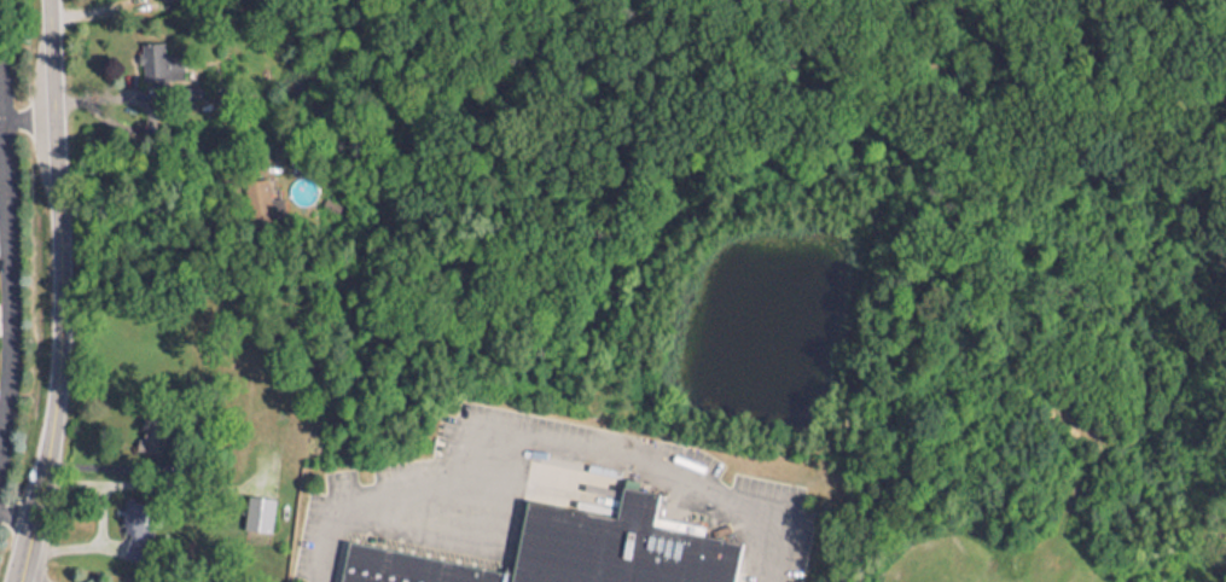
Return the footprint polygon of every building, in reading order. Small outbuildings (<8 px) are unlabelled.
[(161,36),(139,36),(139,72),(176,72),(176,48),(161,48),(161,36)] [(738,551),(732,581),(510,581),(524,507),(738,551)] [(389,555),(384,581),(338,581),(344,547),(389,555)] [(420,564),(417,581),(446,581),(448,570),(420,564)] [(448,570),(446,581),(476,581),(477,575),(448,570)]
